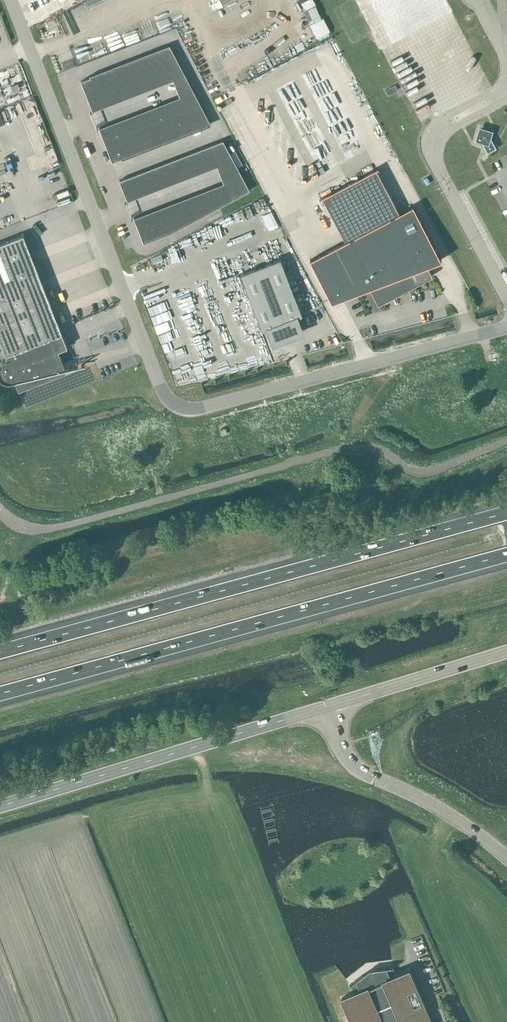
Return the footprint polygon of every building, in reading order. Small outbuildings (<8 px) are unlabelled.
[(318,41),(331,34),(324,20),(310,27),(318,41)] [(81,81),(93,111),(175,79),(182,99),(100,131),(112,161),(211,123),(170,46),(81,81)] [(388,94),(397,89),(395,84),(385,89),(388,94)] [(487,152),(496,148),(490,135),(491,132),(480,128),(477,139),(481,140),(483,144),(487,152)] [(223,140),(119,180),(127,199),(218,163),(226,183),(135,219),(144,242),(172,231),(249,188),(223,140)] [(345,241),(310,260),(332,301),(369,287),(378,304),(432,275),(427,265),(441,259),(413,205),(399,213),(376,168),(322,197),(345,241)] [(67,346),(23,234),(0,243),(0,341),(7,358),(4,359),(1,361),(0,362),(0,378),(1,379),(4,381),(8,382),(12,382),(15,380),(19,389),(66,370),(58,350),(67,346)] [(302,315),(280,258),(240,274),(262,331),(270,328),(274,340),(300,330),(295,318),(302,315)] [(341,997),(351,1021),(431,1021),(409,969),(395,975),(393,966),(387,967),(369,969),(355,980),(350,984),(355,991),(341,997)]
